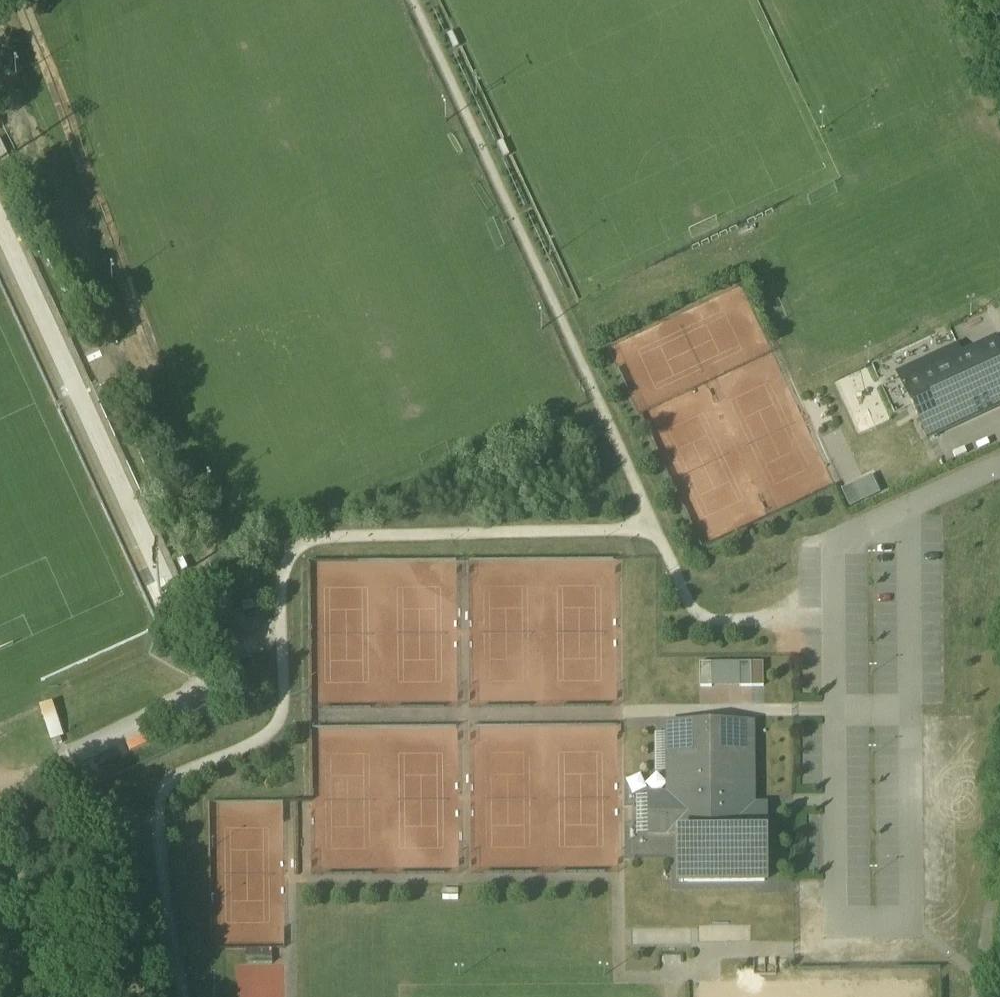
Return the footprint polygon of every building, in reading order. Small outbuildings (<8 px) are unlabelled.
[(995,341),(902,383),(928,440),(999,407),(999,353),(995,341)] [(840,488),(849,507),(880,493),(872,474),(840,488)] [(700,664),(700,688),(752,688),(752,663),(700,664)] [(752,725),(667,726),(668,796),(651,796),(652,835),(680,834),(680,883),(766,882),(765,807),(753,808),(752,725)] [(241,964),(241,980),(289,979),(288,963),(241,964)]
